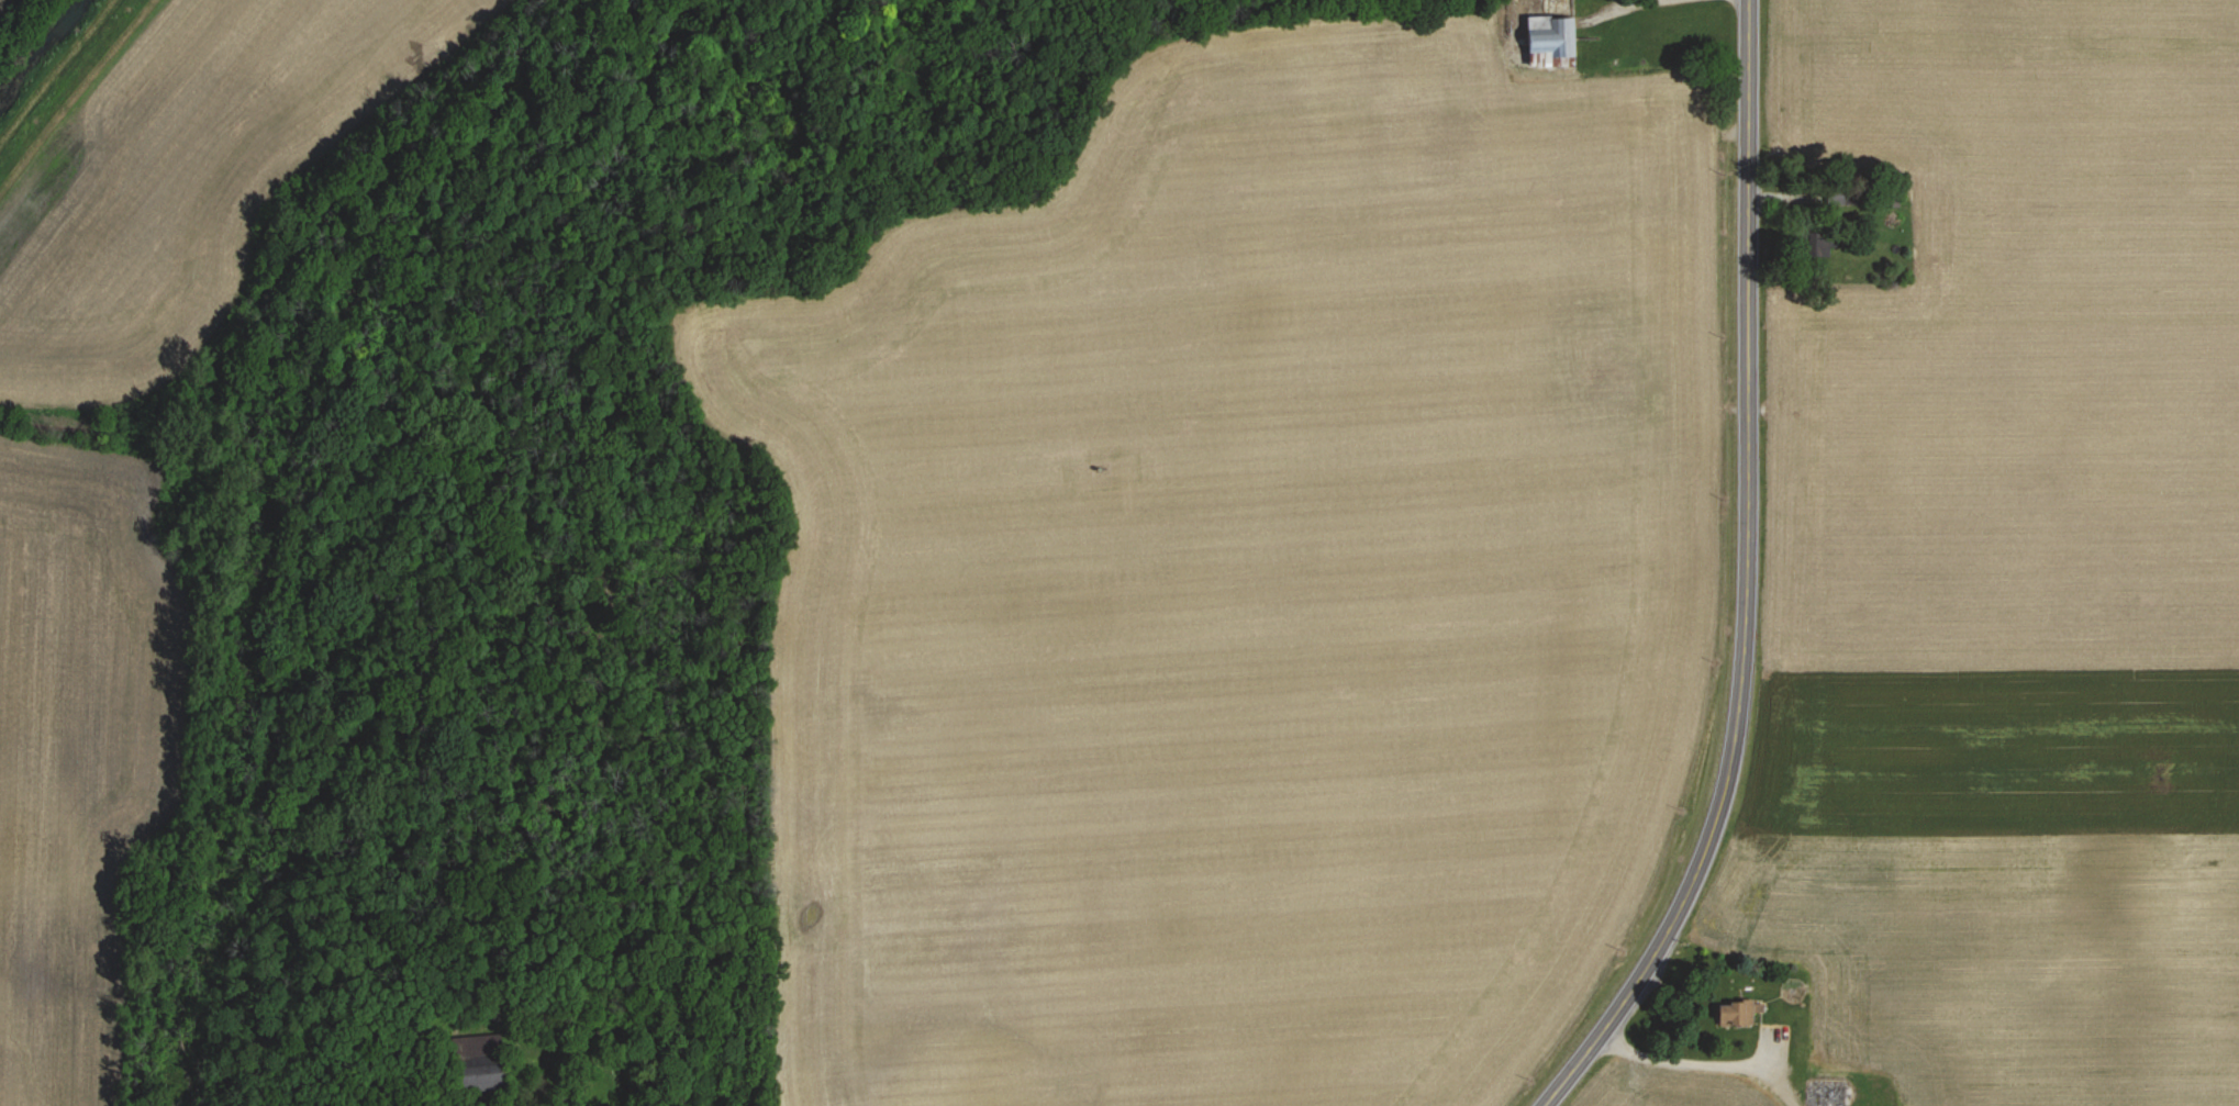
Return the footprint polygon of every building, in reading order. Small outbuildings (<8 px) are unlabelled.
[(1574,56),(1573,16),(1519,17),(1520,52),(1537,52),(1537,63),(1546,63),(1545,57),(1574,56)] [(1749,1025),(1748,1002),(1710,1004),(1711,1026),(1749,1025)] [(490,1074),(477,1074),(477,1070),(450,1070),(451,1092),(490,1091),(490,1074)]
